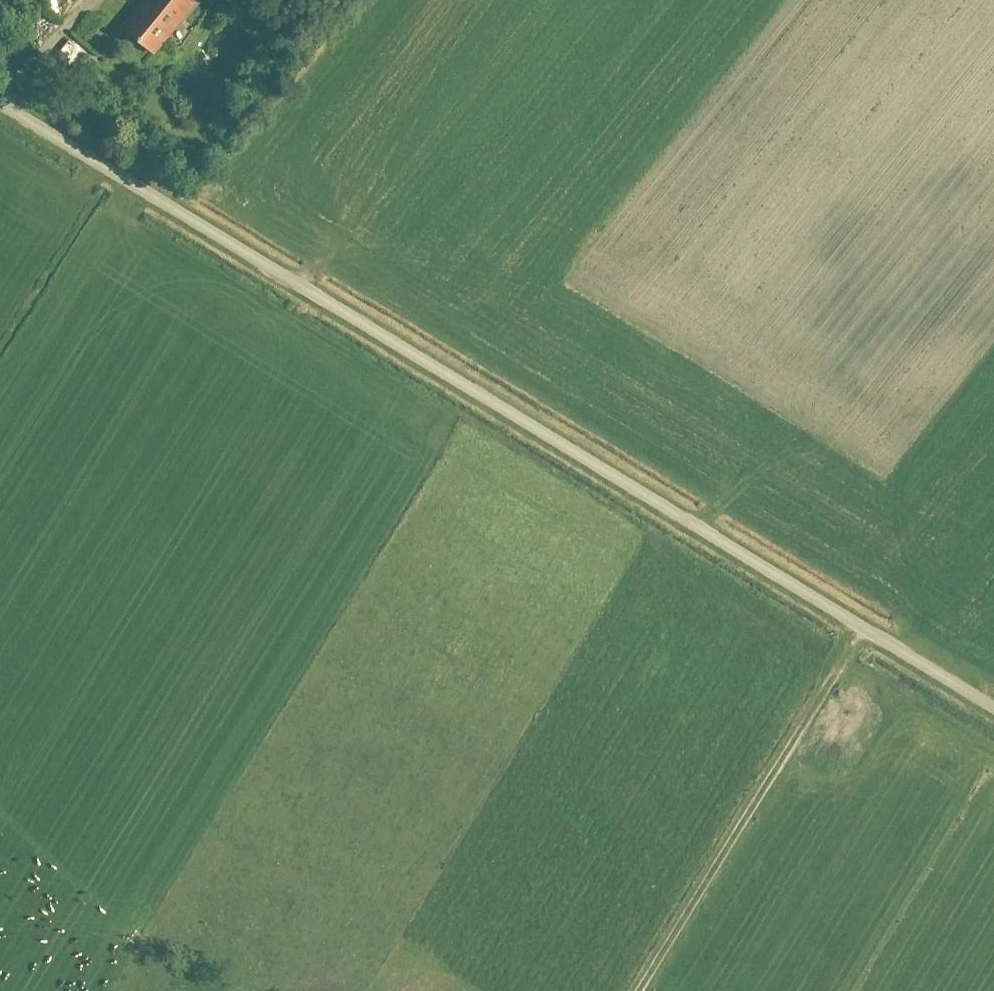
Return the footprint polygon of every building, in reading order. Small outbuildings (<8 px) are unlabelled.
[(127,32),(137,40),(136,41),(139,43),(140,42),(153,53),(152,54),(153,54),(192,7),(188,4),(189,3),(188,2),(187,3),(183,0),(146,0),(123,28),(127,32)] [(56,56),(55,57),(69,68),(70,66),(68,64),(78,51),(68,43),(57,56),(56,56)]
